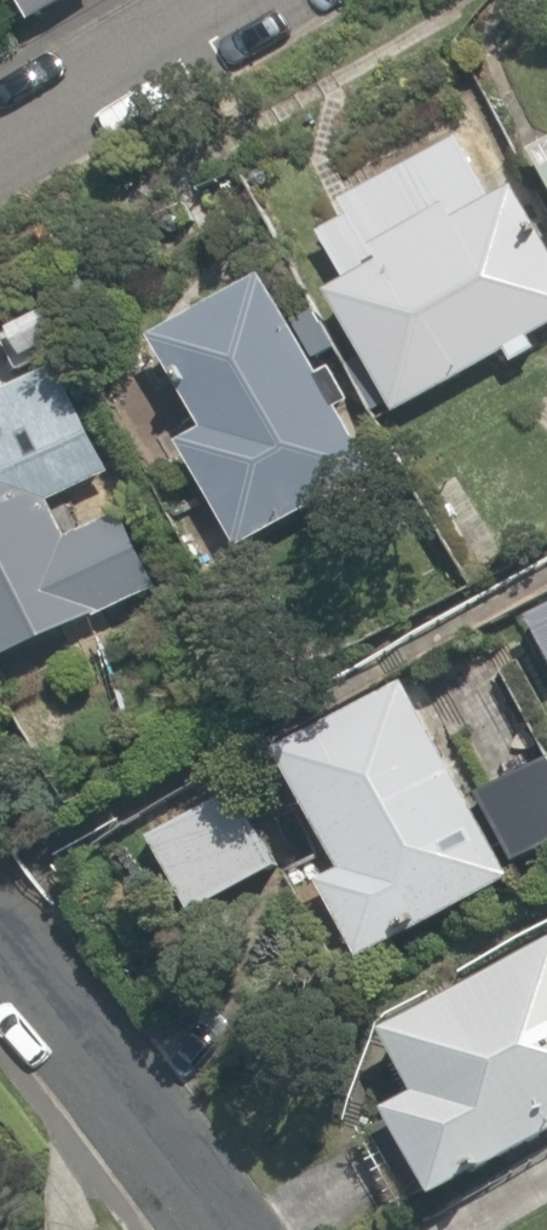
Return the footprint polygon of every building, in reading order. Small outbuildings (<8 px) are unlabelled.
[(22,21),(57,0),(9,0),(22,21)] [(315,231),(340,278),(317,290),(383,412),(499,349),(506,363),(533,348),(526,334),(546,323),(546,219),(520,168),(499,180),(465,118),(398,154),(404,166),(329,206),(336,220),(315,231)] [(546,219),(546,140),(514,158),(520,168),(546,219)] [(255,276),(151,333),(201,425),(170,443),(228,548),(364,473),(255,276)] [(153,576),(123,504),(45,537),(28,498),(100,468),(55,360),(0,383),(0,640),(153,576)] [(283,886),(337,977),(516,871),(401,678),(269,756),(330,858),(283,886)] [(230,860),(199,803),(136,837),(179,917),(272,867),(259,844),(230,860)] [(421,1199),(546,1130),(546,930),(371,1025),(409,1095),(375,1114),(421,1199)]
